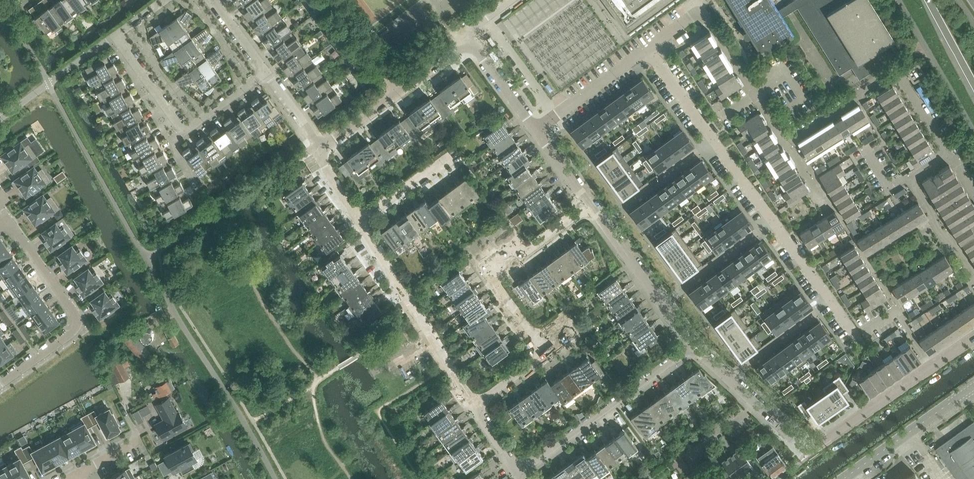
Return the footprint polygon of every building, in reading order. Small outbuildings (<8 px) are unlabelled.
[(27,9),(30,13),(44,3),(45,3),(49,0),(40,0),(27,9)] [(54,3),(54,4),(49,8),(48,8),(59,23),(65,19),(68,23),(74,18),(75,19),(75,18),(72,14),(63,2),(62,0),(55,0),(56,2),(54,3)] [(63,2),(72,14),(78,10),(81,14),(87,9),(87,10),(88,9),(85,5),(81,0),(62,0),(63,2)] [(250,18),(270,3),(270,4),(272,3),(270,0),(246,0),(240,4),(241,4),(246,11),(243,13),(248,20),(251,18),(250,18)] [(627,31),(669,0),(604,0),(627,31)] [(747,38),(748,37),(750,37),(761,55),(793,36),(781,17),(786,14),(793,10),(795,8),(797,7),(839,75),(851,67),(855,74),(859,79),(897,55),(890,43),(894,40),(869,0),(794,0),(777,11),(770,0),(727,0),(746,30),(744,31),(744,32),(743,34),(745,37),(746,38),(747,38)] [(41,12),(42,13),(35,17),(35,18),(32,20),(38,28),(41,25),(46,33),(53,28),(55,32),(62,27),(62,28),(62,27),(59,23),(48,8),(49,8),(45,3),(44,3),(45,4),(41,7),(44,11),(41,12)] [(251,18),(256,25),(253,27),(258,34),(261,32),(260,31),(280,17),(282,16),(277,10),(275,11),(270,4),(270,3),(250,18),(251,18)] [(178,17),(168,24),(183,44),(192,38),(192,37),(184,27),(193,15),(186,10),(178,17)] [(266,39),(263,41),(268,47),(271,45),(270,45),(290,31),(292,30),(287,23),(285,24),(280,17),(260,31),(261,32),(266,39)] [(159,30),(150,37),(152,44),(166,40),(174,50),(174,51),(183,44),(168,24),(159,30)] [(205,28),(192,37),(192,38),(183,44),(198,65),(207,58),(206,58),(199,47),(210,32),(205,28)] [(281,59),(280,59),(300,45),(302,44),(297,37),(295,38),(290,31),(270,45),(271,45),(276,52),(273,54),(278,61),(281,59)] [(693,43),(698,52),(714,42),(708,33),(693,43)] [(714,42),(698,52),(704,61),(719,51),(714,42)] [(174,50),(160,60),(163,66),(181,60),(188,71),(189,71),(198,65),(183,44),(174,51),(174,50)] [(281,59),(286,66),(283,68),(288,75),(291,73),(290,73),(310,58),(310,59),(311,58),(307,51),(305,52),(300,45),(280,59),(281,59)] [(220,48),(206,58),(207,58),(198,65),(212,85),(213,84),(221,78),(214,68),(223,54),(220,48)] [(719,51),(704,61),(709,69),(725,60),(719,51)] [(85,69),(90,77),(88,78),(92,85),(94,84),(115,72),(118,71),(114,63),(111,65),(106,57),(85,69)] [(310,58),(290,73),(291,73),(296,80),(293,82),(298,89),(301,87),(300,86),(320,72),(321,71),(317,65),(315,66),(310,59),(310,58)] [(725,60),(709,69),(715,78),(730,68),(725,60)] [(910,69),(907,71),(913,82),(925,75),(923,71),(918,64),(910,69)] [(188,71),(175,81),(179,86),(196,81),(203,91),(212,85),(198,65),(189,71),(188,71)] [(730,68),(715,78),(720,86),(735,77),(730,68)] [(98,92),(97,92),(101,100),(102,99),(102,98),(123,86),(123,87),(126,85),(122,78),(119,80),(115,72),(94,84),(98,92)] [(301,87),(306,94),(303,96),(308,102),(311,100),(310,100),(330,86),(331,85),(327,78),(325,79),(320,72),(300,86),(301,87)] [(460,98),(464,103),(480,92),(469,77),(468,78),(469,78),(465,81),(464,80),(464,81),(460,76),(450,84),(461,98),(460,98)] [(741,86),(735,77),(720,86),(715,89),(721,99),(741,86)] [(640,80),(632,86),(644,102),(652,96),(640,80)] [(439,91),(443,96),(442,96),(443,97),(439,100),(438,99),(438,100),(449,114),(459,107),(457,105),(455,102),(460,98),(461,98),(450,84),(439,91)] [(876,95),(882,103),(897,94),(892,85),(876,95)] [(106,106),(105,107),(109,114),(111,114),(110,113),(131,101),(132,102),(134,100),(130,93),(127,95),(123,87),(123,86),(102,98),(102,99),(106,106)] [(330,86),(310,100),(311,100),(316,108),(313,109),(318,116),(341,99),(337,92),(335,93),(330,86)] [(632,86),(623,93),(635,109),(644,102),(632,86)] [(623,93),(614,100),(626,115),(635,109),(623,93)] [(258,97),(251,102),(253,105),(254,104),(268,124),(267,124),(269,126),(275,121),(277,124),(285,118),(268,94),(260,100),(258,97)] [(882,103),(887,112),(903,102),(897,94),(882,103)] [(438,100),(434,103),(433,103),(430,98),(419,106),(434,125),(449,114),(438,100)] [(614,100),(605,106),(617,122),(626,115),(614,100)] [(131,101),(110,113),(111,114),(115,121),(113,122),(117,129),(119,128),(140,116),(140,117),(143,115),(139,108),(136,109),(132,102),(131,101)] [(887,112),(893,121),(908,111),(903,102),(887,112)] [(254,134),(255,136),(261,131),(260,129),(267,124),(268,124),(254,104),(253,105),(246,110),(244,107),(238,112),(239,115),(240,114),(254,134)] [(408,122),(407,122),(418,137),(434,125),(419,106),(409,114),(412,118),(412,119),(408,122)] [(605,106),(597,112),(608,128),(617,122),(605,106)] [(860,106),(851,112),(860,126),(869,120),(860,106)] [(908,111),(893,121),(898,130),(914,120),(908,111)] [(597,112),(588,119),(600,135),(608,128),(597,112)] [(851,112),(843,117),(851,131),(860,126),(851,112)] [(750,131),(764,122),(758,113),(738,126),(744,135),(750,131)] [(240,144),(241,146),(248,141),(247,139),(254,134),(240,114),(239,115),(232,120),(231,117),(224,122),(226,125),(226,124),(240,144)] [(127,143),(148,131),(151,130),(147,123),(144,124),(140,117),(140,116),(119,128),(123,136),(122,137),(126,144),(127,143)] [(843,117),(834,122),(843,137),(851,131),(843,117)] [(588,119),(579,126),(591,141),(600,135),(588,119)] [(898,130),(904,138),(919,129),(914,120),(898,130)] [(403,148),(408,144),(418,137),(407,122),(407,123),(404,125),(403,125),(399,121),(389,128),(400,143),(399,143),(403,148)] [(750,131),(755,139),(769,130),(764,122),(750,131)] [(834,122),(825,128),(834,142),(843,137),(834,122)] [(502,123),(485,135),(489,140),(486,141),(490,147),(492,145),(509,132),(502,123)] [(227,154),(226,154),(227,156),(234,151),(233,149),(240,144),(226,124),(226,125),(219,130),(217,127),(210,132),(212,135),(212,134),(227,154)] [(579,126),(570,132),(582,148),(591,141),(579,126)] [(378,136),(382,141),(381,141),(381,142),(378,144),(377,144),(388,159),(398,152),(397,151),(394,147),(399,143),(400,143),(389,128),(378,136)] [(825,128),(816,133),(825,148),(834,142),(825,128)] [(904,138),(909,147),(925,137),(919,129),(904,138)] [(681,130),(673,137),(684,153),(693,146),(681,130)] [(769,130),(755,139),(760,148),(774,139),(769,130)] [(148,131),(127,143),(131,151),(130,152),(134,159),(136,158),(135,158),(156,146),(157,146),(159,145),(155,137),(152,139),(148,131)] [(509,132),(492,145),(499,154),(516,142),(509,132)] [(816,133),(808,139),(816,153),(825,148),(816,133)] [(226,154),(227,154),(212,134),(212,135),(205,140),(203,137),(196,142),(198,145),(199,144),(213,164),(212,164),(214,166),(220,161),(219,159),(226,154)] [(673,137),(664,144),(676,159),(684,153),(673,137)] [(909,147),(914,155),(930,146),(925,137),(909,147)] [(774,139),(760,148),(766,156),(780,147),(774,139)] [(808,139),(799,144),(808,159),(816,153),(808,139)] [(36,155),(29,144),(24,147),(21,142),(1,155),(13,172),(18,168),(19,169),(28,164),(27,162),(36,155)] [(499,154),(502,159),(500,160),(504,165),(506,164),(506,163),(523,151),(516,142),(499,154)] [(374,161),(378,166),(388,159),(377,144),(377,145),(373,148),(373,147),(372,148),(369,143),(358,151),(369,165),(374,161)] [(212,164),(213,164),(199,144),(198,145),(191,150),(189,147),(183,152),(200,176),(206,171),(205,169),(212,164)] [(664,144),(655,150),(667,166),(676,159),(664,144)] [(140,166),(138,167),(142,174),(144,173),(165,161),(168,159),(164,152),(161,154),(157,146),(156,146),(135,158),(136,158),(140,166)] [(914,155),(909,158),(915,168),(936,155),(930,146),(914,155)] [(780,147),(766,156),(771,165),(785,156),(780,147)] [(655,150),(646,157),(658,173),(667,166),(655,150)] [(358,151),(348,158),(351,163),(351,164),(347,167),(347,166),(346,167),(357,182),(367,174),(364,169),(369,165),(358,151)] [(530,161),(530,160),(523,151),(506,163),(506,164),(512,173),(525,164),(530,161)] [(612,152),(596,164),(602,173),(619,160),(612,152)] [(771,165),(777,174),(792,164),(787,155),(785,156),(771,165)] [(625,169),(619,160),(602,173),(609,181),(625,169)] [(144,173),(148,180),(147,181),(151,189),(152,188),(152,187),(173,175),(173,176),(176,174),(172,167),(169,169),(165,161),(144,173)] [(700,161),(691,167),(703,183),(712,177),(700,161)] [(819,176),(825,186),(839,177),(845,173),(839,163),(819,176)] [(515,186),(532,173),(525,164),(512,173),(508,176),(511,181),(509,183),(513,188),(515,186)] [(777,174),(782,183),(798,173),(792,164),(777,174)] [(922,182),(960,243),(961,242),(973,234),(973,232),(970,225),(973,222),(973,205),(949,165),(938,171),(940,173),(933,177),(932,175),(922,182)] [(32,193),(33,194),(41,188),(40,187),(50,180),(42,169),(38,172),(34,166),(15,180),(26,197),(32,193)] [(691,167),(683,174),(695,190),(703,183),(691,167)] [(625,169),(609,181),(615,190),(632,178),(625,169)] [(515,186),(518,190),(516,192),(519,197),(522,195),(521,195),(538,183),(532,173),(515,186)] [(798,173),(782,183),(787,191),(803,181),(798,173)] [(683,174),(674,180),(686,196),(695,190),(683,174)] [(173,175),(152,187),(152,188),(156,195),(155,196),(159,203),(161,202),(160,202),(181,190),(182,191),(184,189),(180,182),(177,183),(173,176),(173,175)] [(466,177),(457,184),(469,201),(479,194),(466,177)] [(844,185),(839,177),(825,186),(830,194),(844,185)] [(632,178),(615,190),(622,199),(638,187),(632,178)] [(674,180),(665,187),(677,203),(686,196),(674,180)] [(787,191),(783,194),(788,203),(809,190),(803,181),(787,191)] [(289,199),(287,200),(290,206),(293,204),(292,204),(309,191),(302,182),(285,194),(289,199)] [(538,183),(521,195),(522,195),(528,204),(545,192),(538,183)] [(457,184),(447,191),(460,208),(469,201),(457,184)] [(849,194),(844,185),(830,194),(835,203),(849,194)] [(665,187),(656,193),(668,209),(677,203),(665,187)] [(181,190),(160,202),(161,202),(165,210),(163,211),(167,218),(193,204),(189,197),(186,198),(182,191),(181,190)] [(309,191),(292,204),(293,204),(299,213),(316,201),(309,191)] [(447,191),(438,198),(450,215),(451,215),(460,208),(447,191)] [(532,209),(529,211),(533,216),(552,202),(545,192),(528,204),(532,209)] [(656,193),(647,200),(659,216),(668,209),(656,193)] [(24,208),(35,225),(41,221),(42,222),(50,216),(49,215),(59,208),(51,197),(47,200),(43,194),(24,208)] [(855,203),(849,194),(835,203),(841,211),(855,203)] [(429,205),(438,217),(437,217),(439,219),(441,222),(446,218),(447,220),(452,217),(451,215),(450,215),(438,198),(429,204),(429,205)] [(425,200),(416,207),(428,224),(430,226),(439,219),(437,217),(438,217),(429,205),(429,204),(425,200)] [(647,200),(638,206),(650,222),(659,216),(647,200)] [(316,201),(299,213),(306,222),(323,210),(316,201)] [(918,202),(909,208),(918,222),(927,216),(918,202)] [(855,203),(841,211),(846,220),(860,211),(855,203)] [(638,206),(630,213),(641,229),(650,222),(638,206)] [(416,207),(406,213),(419,230),(428,224),(416,207)] [(909,208),(900,213),(909,227),(918,222),(909,208)] [(60,209),(54,213),(58,219),(64,215),(60,209)] [(323,210),(306,222),(313,232),(330,220),(323,210)] [(835,211),(826,217),(835,231),(844,225),(835,211)] [(741,212),(732,218),(744,234),(753,227),(741,212)] [(406,213),(397,220),(409,237),(411,240),(421,233),(419,230),(406,213)] [(517,213),(509,219),(514,225),(522,219),(517,213)] [(900,213),(892,219),(901,233),(909,227),(900,213)] [(826,217),(817,222),(826,236),(835,231),(826,217)] [(732,218),(724,225),(735,240),(744,234),(732,218)] [(892,219),(883,224),(892,238),(901,233),(892,219)] [(330,220),(313,232),(316,236),(314,238),(318,243),(320,241),(337,229),(330,220)] [(397,220),(387,227),(382,232),(394,248),(409,237),(397,220)] [(60,228),(56,222),(42,232),(46,237),(43,239),(51,250),(57,246),(58,248),(66,242),(65,240),(70,236),(63,225),(60,228)] [(817,222),(808,228),(817,242),(826,236),(817,222)] [(883,224),(874,230),(883,244),(892,238),(883,224)] [(724,225),(715,231),(727,247),(735,240),(724,225)] [(808,228),(799,233),(808,247),(817,242),(808,228)] [(323,246),(321,247),(325,253),(344,239),(337,229),(320,241),(323,246)] [(874,230),(865,235),(874,249),(883,244),(874,230)] [(715,231),(706,238),(718,254),(727,247),(715,231)] [(671,233),(655,245),(662,253),(678,242),(671,233)] [(966,251),(973,246),(973,234),(961,242),(966,251)] [(865,235),(857,241),(866,255),(874,249),(865,235)] [(10,253),(6,247),(7,247),(0,237),(0,261),(10,253)] [(594,255),(592,248),(590,249),(589,245),(586,246),(581,249),(576,242),(567,249),(579,266),(588,259),(594,255)] [(685,250),(678,242),(662,253),(669,262),(685,250)] [(760,242),(751,248),(763,264),(772,258),(760,242)] [(62,260),(59,262),(67,273),(73,269),(74,271),(82,265),(81,263),(87,259),(79,248),(76,250),(72,245),(59,254),(62,260)] [(854,246),(840,255),(845,263),(859,254),(854,246)] [(751,248),(742,255),(754,271),(763,264),(751,248)] [(567,249),(557,256),(570,273),(579,266),(567,249)] [(691,259),(685,250),(669,262),(675,271),(691,259)] [(340,254),(321,268),(328,277),(347,263),(340,254)] [(845,263),(851,272),(865,263),(859,254),(845,263)] [(742,255),(733,261),(745,277),(754,271),(742,255)] [(944,255),(936,261),(944,275),(953,270),(944,255)] [(0,265),(0,276),(2,278),(5,276),(19,266),(12,256),(0,265)] [(557,256),(548,263),(560,280),(570,273),(557,256)] [(698,268),(691,259),(675,271),(682,280),(698,268)] [(733,261),(725,268),(736,284),(745,277),(733,261)] [(936,261),(927,266),(936,281),(944,275),(936,261)] [(347,263),(328,277),(335,287),(354,273),(347,263)] [(548,263),(538,270),(551,287),(560,280),(548,263)] [(851,272),(856,281),(870,272),(865,263),(851,272)] [(26,275),(19,266),(5,276),(2,278),(8,287),(11,285),(26,275)] [(927,266),(918,272),(927,286),(936,281),(927,266)] [(79,283),(76,285),(84,296),(89,292),(90,293),(98,287),(97,286),(103,282),(95,271),(92,273),(88,268),(75,277),(79,283)] [(725,268),(716,274),(728,290),(736,284),(725,268)] [(459,270),(442,282),(449,292),(466,279),(459,270)] [(538,270),(529,276),(541,293),(542,293),(551,287),(538,270)] [(856,281),(862,290),(876,281),(870,272),(856,281)] [(918,272),(909,277),(918,292),(927,286),(918,272)] [(344,294),(361,282),(354,273),(335,287),(342,296),(344,295),(344,294)] [(716,274),(707,281),(719,297),(728,290),(716,274)] [(32,284),(26,275),(11,285),(8,287),(15,297),(18,295),(18,294),(32,284)] [(613,275),(605,281),(607,284),(615,278),(616,278),(613,275)] [(529,276),(520,284),(515,287),(522,297),(527,294),(533,303),(543,296),(542,293),(541,293),(529,276)] [(909,277),(901,283),(909,297),(918,292),(909,277)] [(607,284),(599,291),(606,300),(623,288),(615,278),(607,284)] [(466,279),(449,292),(456,301),(473,289),(466,279)] [(707,281),(698,287),(710,303),(719,297),(707,281)] [(876,281),(862,290),(867,298),(881,289),(876,281)] [(361,282),(344,294),(344,295),(351,304),(368,291),(361,282)] [(901,283),(892,288),(901,302),(909,297),(901,283)] [(18,295),(25,304),(39,294),(32,284),(18,294),(18,295)] [(698,287),(689,294),(701,310),(710,303),(698,287)] [(623,288),(606,300),(612,310),(629,297),(623,288)] [(473,289),(456,301),(463,311),(480,298),(473,289)] [(887,298),(881,289),(867,298),(861,302),(866,311),(887,298)] [(104,291),(91,300),(95,305),(92,308),(100,319),(105,315),(106,316),(115,310),(114,309),(119,305),(111,294),(108,296),(104,291)] [(368,291),(351,304),(357,313),(358,313),(375,301),(368,291)] [(801,292),(792,299),(804,315),(813,308),(801,292)] [(25,304),(31,313),(46,303),(39,294),(25,304)] [(629,297),(612,310),(619,319),(636,307),(629,297)] [(480,298),(463,311),(469,320),(470,320),(486,308),(480,298)] [(792,299),(783,305),(795,321),(804,315),(792,299)] [(357,313),(355,314),(363,324),(382,310),(375,301),(358,313),(357,313)] [(31,313),(38,322),(52,312),(46,303),(31,313)] [(6,308),(10,314),(14,311),(10,305),(6,308)] [(783,305),(774,312),(786,328),(795,321),(783,305)] [(961,311),(971,325),(973,323),(973,312),(970,306),(961,311)] [(488,320),(484,314),(490,310),(488,307),(487,308),(486,308),(470,320),(469,320),(462,325),(469,335),(472,333),(488,320)] [(619,319),(617,320),(624,330),(626,329),(626,328),(643,316),(636,307),(619,319)] [(19,317),(14,311),(10,314),(14,320),(19,317)] [(961,311),(953,317),(962,331),(971,325),(961,311)] [(59,322),(52,312),(38,322),(45,332),(59,322)] [(774,312),(765,319),(777,334),(786,328),(774,312)] [(731,314),(715,325),(722,334),(738,322),(731,314)] [(12,322),(8,316),(4,319),(8,325),(12,322)] [(643,316),(626,328),(626,329),(633,337),(633,338),(650,325),(643,316)] [(953,317),(944,323),(954,337),(962,331),(953,317)] [(475,337),(473,339),(476,344),(479,342),(478,342),(495,330),(488,320),(472,333),(475,337)] [(744,331),(738,322),(722,334),(728,343),(744,331)] [(819,323),(811,329),(823,345),(831,339),(819,323)] [(944,323),(936,329),(945,343),(954,337),(944,323)] [(19,327),(23,333),(28,330),(24,324),(19,327)] [(633,337),(630,339),(638,349),(647,342),(655,337),(657,335),(650,325),(633,338),(633,337)] [(154,340),(154,339),(155,338),(155,336),(155,335),(155,334),(155,333),(154,332),(154,331),(153,330),(152,329),(151,328),(150,328),(149,327),(147,327),(146,327),(145,327),(144,328),(143,328),(142,328),(141,329),(140,330),(140,331),(139,332),(138,333),(138,334),(138,336),(138,337),(138,338),(139,339),(139,340),(140,341),(141,342),(142,343),(143,343),(144,344),(145,344),(146,344),(148,344),(149,344),(150,343),(151,343),(152,342),(153,341),(154,340)] [(13,331),(17,337),(21,334),(17,328),(13,331)] [(171,328),(164,331),(172,346),(178,343),(179,342),(171,328)] [(811,329),(802,336),(814,352),(823,345),(811,329)] [(936,329),(927,335),(937,349),(945,343),(936,329)] [(32,335),(28,330),(23,333),(28,338),(32,335)] [(495,330),(478,342),(479,342),(485,351),(502,339),(495,330)] [(751,340),(744,331),(728,343),(735,352),(751,340)] [(25,340),(21,334),(17,337),(21,343),(25,340)] [(142,360),(150,353),(134,334),(125,341),(142,360)] [(927,335),(919,341),(928,354),(937,349),(927,335)] [(802,336),(793,342),(805,358),(814,352),(802,336)] [(658,341),(655,337),(647,342),(651,347),(658,341)] [(485,351),(489,356),(486,358),(490,363),(509,349),(502,339),(485,351)] [(758,349),(751,340),(735,352),(742,361),(758,349)] [(14,354),(17,352),(10,342),(7,344),(0,349),(0,364),(14,354)] [(788,346),(784,349),(796,365),(805,358),(793,342),(788,346)] [(910,345),(901,351),(912,366),(920,360),(910,345)] [(784,349),(775,355),(787,371),(796,365),(784,349)] [(901,351),(893,357),(903,372),(912,366),(901,351)] [(845,353),(837,359),(846,363),(849,358),(845,353)] [(775,355),(766,362),(778,378),(787,371),(775,355)] [(588,357),(578,364),(591,381),(600,374),(601,376),(605,374),(595,359),(594,360),(592,362),(588,357)] [(893,357),(884,363),(895,378),(903,372),(893,357)] [(111,364),(120,381),(130,376),(125,367),(130,365),(126,358),(121,360),(121,359),(111,364)] [(766,362),(758,368),(770,385),(778,378),(766,362)] [(884,363),(876,368),(886,384),(895,378),(884,363)] [(578,364),(569,371),(583,390),(592,383),(591,381),(578,364)] [(157,378),(163,375),(160,367),(153,370),(157,378)] [(693,371),(684,378),(696,395),(700,392),(702,395),(716,384),(706,375),(706,376),(706,375),(704,372),(703,373),(699,367),(693,371)] [(876,368),(867,374),(878,390),(886,384),(876,368)] [(569,371),(560,378),(574,397),(583,390),(569,371)] [(867,374),(859,380),(869,395),(878,390),(867,374)] [(836,384),(826,391),(838,407),(848,400),(843,393),(848,390),(839,376),(833,381),(836,384)] [(148,394),(151,400),(160,395),(175,387),(170,378),(155,386),(158,391),(153,394),(152,392),(148,394)] [(559,396),(559,397),(564,404),(574,397),(560,378),(550,384),(559,396)] [(684,378),(674,385),(687,402),(696,395),(684,378)] [(547,379),(537,386),(550,403),(559,397),(559,396),(550,384),(547,379)] [(674,385),(665,392),(677,409),(687,402),(674,385)] [(537,386),(528,393),(542,412),(551,405),(550,403),(537,386)] [(826,391),(816,398),(828,415),(838,407),(826,391)] [(665,392),(656,399),(668,416),(677,409),(665,392)] [(519,400),(531,417),(532,419),(542,412),(528,393),(519,400)] [(428,402),(431,407),(424,412),(431,422),(448,409),(438,395),(428,402)] [(154,424),(163,441),(188,427),(179,410),(177,411),(170,397),(155,404),(163,419),(154,424)] [(804,401),(798,405),(808,418),(813,414),(818,422),(828,415),(816,398),(807,405),(804,401)] [(656,399),(646,406),(659,423),(668,416),(656,399)] [(519,400),(509,407),(521,424),(531,417),(519,400)] [(134,412),(133,412),(133,413),(137,419),(151,411),(148,405),(148,404),(147,404),(134,412)] [(646,406),(637,413),(649,430),(649,429),(659,423),(646,406)] [(120,428),(117,424),(118,423),(112,413),(109,408),(97,415),(97,414),(94,410),(87,413),(93,424),(99,421),(100,421),(107,435),(109,434),(110,435),(118,430),(120,428)] [(448,409),(431,422),(429,423),(436,433),(438,431),(455,419),(448,409)] [(82,420),(69,427),(70,429),(70,430),(71,430),(81,449),(88,446),(90,445),(95,442),(87,428),(88,428),(93,424),(87,413),(81,417),(82,420)] [(631,417),(645,437),(651,432),(649,429),(649,430),(637,413),(631,417)] [(455,419),(438,431),(436,433),(443,442),(445,440),(462,428),(455,419)] [(100,421),(99,421),(107,436),(110,435),(109,434),(107,435),(100,421)] [(936,449),(957,478),(973,478),(973,423),(973,422),(936,449)] [(95,442),(90,445),(95,442),(88,428),(87,428),(95,442)] [(462,428),(445,440),(443,442),(450,451),(452,450),(469,437),(462,428)] [(70,430),(70,429),(32,450),(45,443),(58,436),(70,430)] [(624,429),(614,436),(627,453),(629,455),(638,449),(624,429)] [(70,430),(58,436),(69,456),(69,457),(70,457),(69,456),(73,454),(74,454),(75,453),(81,449),(71,430),(70,430)] [(24,435),(18,438),(21,445),(27,441),(24,435)] [(58,436),(45,443),(56,463),(58,462),(62,460),(63,460),(64,459),(68,456),(68,457),(69,457),(69,456),(58,436)] [(614,436),(605,443),(617,460),(627,453),(614,436)] [(469,437),(452,450),(459,459),(476,447),(469,437)] [(56,463),(45,443),(32,450),(29,445),(23,448),(29,460),(35,457),(36,457),(43,470),(48,467),(48,468),(50,467),(49,467),(56,463)] [(195,467),(192,461),(197,458),(192,451),(194,450),(190,443),(189,444),(188,443),(165,455),(167,459),(158,464),(164,475),(173,470),(174,471),(175,470),(175,469),(178,467),(178,468),(179,468),(183,474),(195,467)] [(605,443),(596,450),(608,467),(617,460),(605,443)] [(6,464),(7,465),(14,478),(26,478),(30,477),(23,464),(23,463),(29,460),(23,448),(21,446),(14,450),(19,458),(7,464),(6,464)] [(476,447),(459,459),(466,469),(483,456),(476,447)] [(753,467),(740,449),(722,462),(728,470),(716,478),(736,478),(753,467)] [(770,452),(760,459),(772,476),(787,466),(775,449),(771,453),(770,452)] [(586,457),(595,469),(600,476),(610,469),(608,467),(596,450),(586,457)] [(595,469),(586,457),(583,452),(573,459),(586,476),(595,469)] [(36,457),(35,457),(42,471),(48,468),(48,467),(43,470),(36,457)] [(564,466),(574,478),(581,478),(586,476),(573,459),(564,466)] [(0,465),(0,478),(14,478),(7,465),(6,464),(7,464),(5,462),(0,465)] [(555,473),(559,478),(574,478),(564,466),(555,473)] [(130,467),(125,470),(107,478),(131,478),(135,477),(130,467)]
